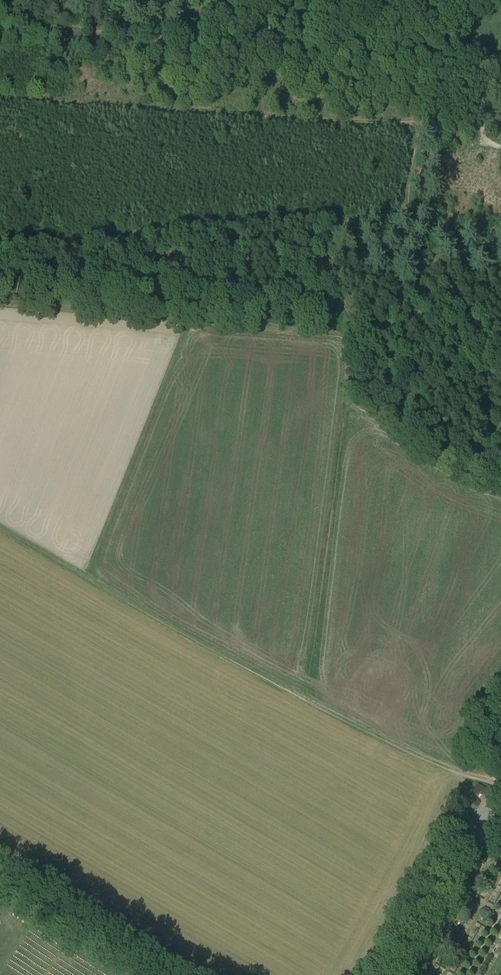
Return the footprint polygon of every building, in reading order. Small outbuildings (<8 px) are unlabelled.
[(479,783),(469,799),(483,807),(493,791),(479,783)]
